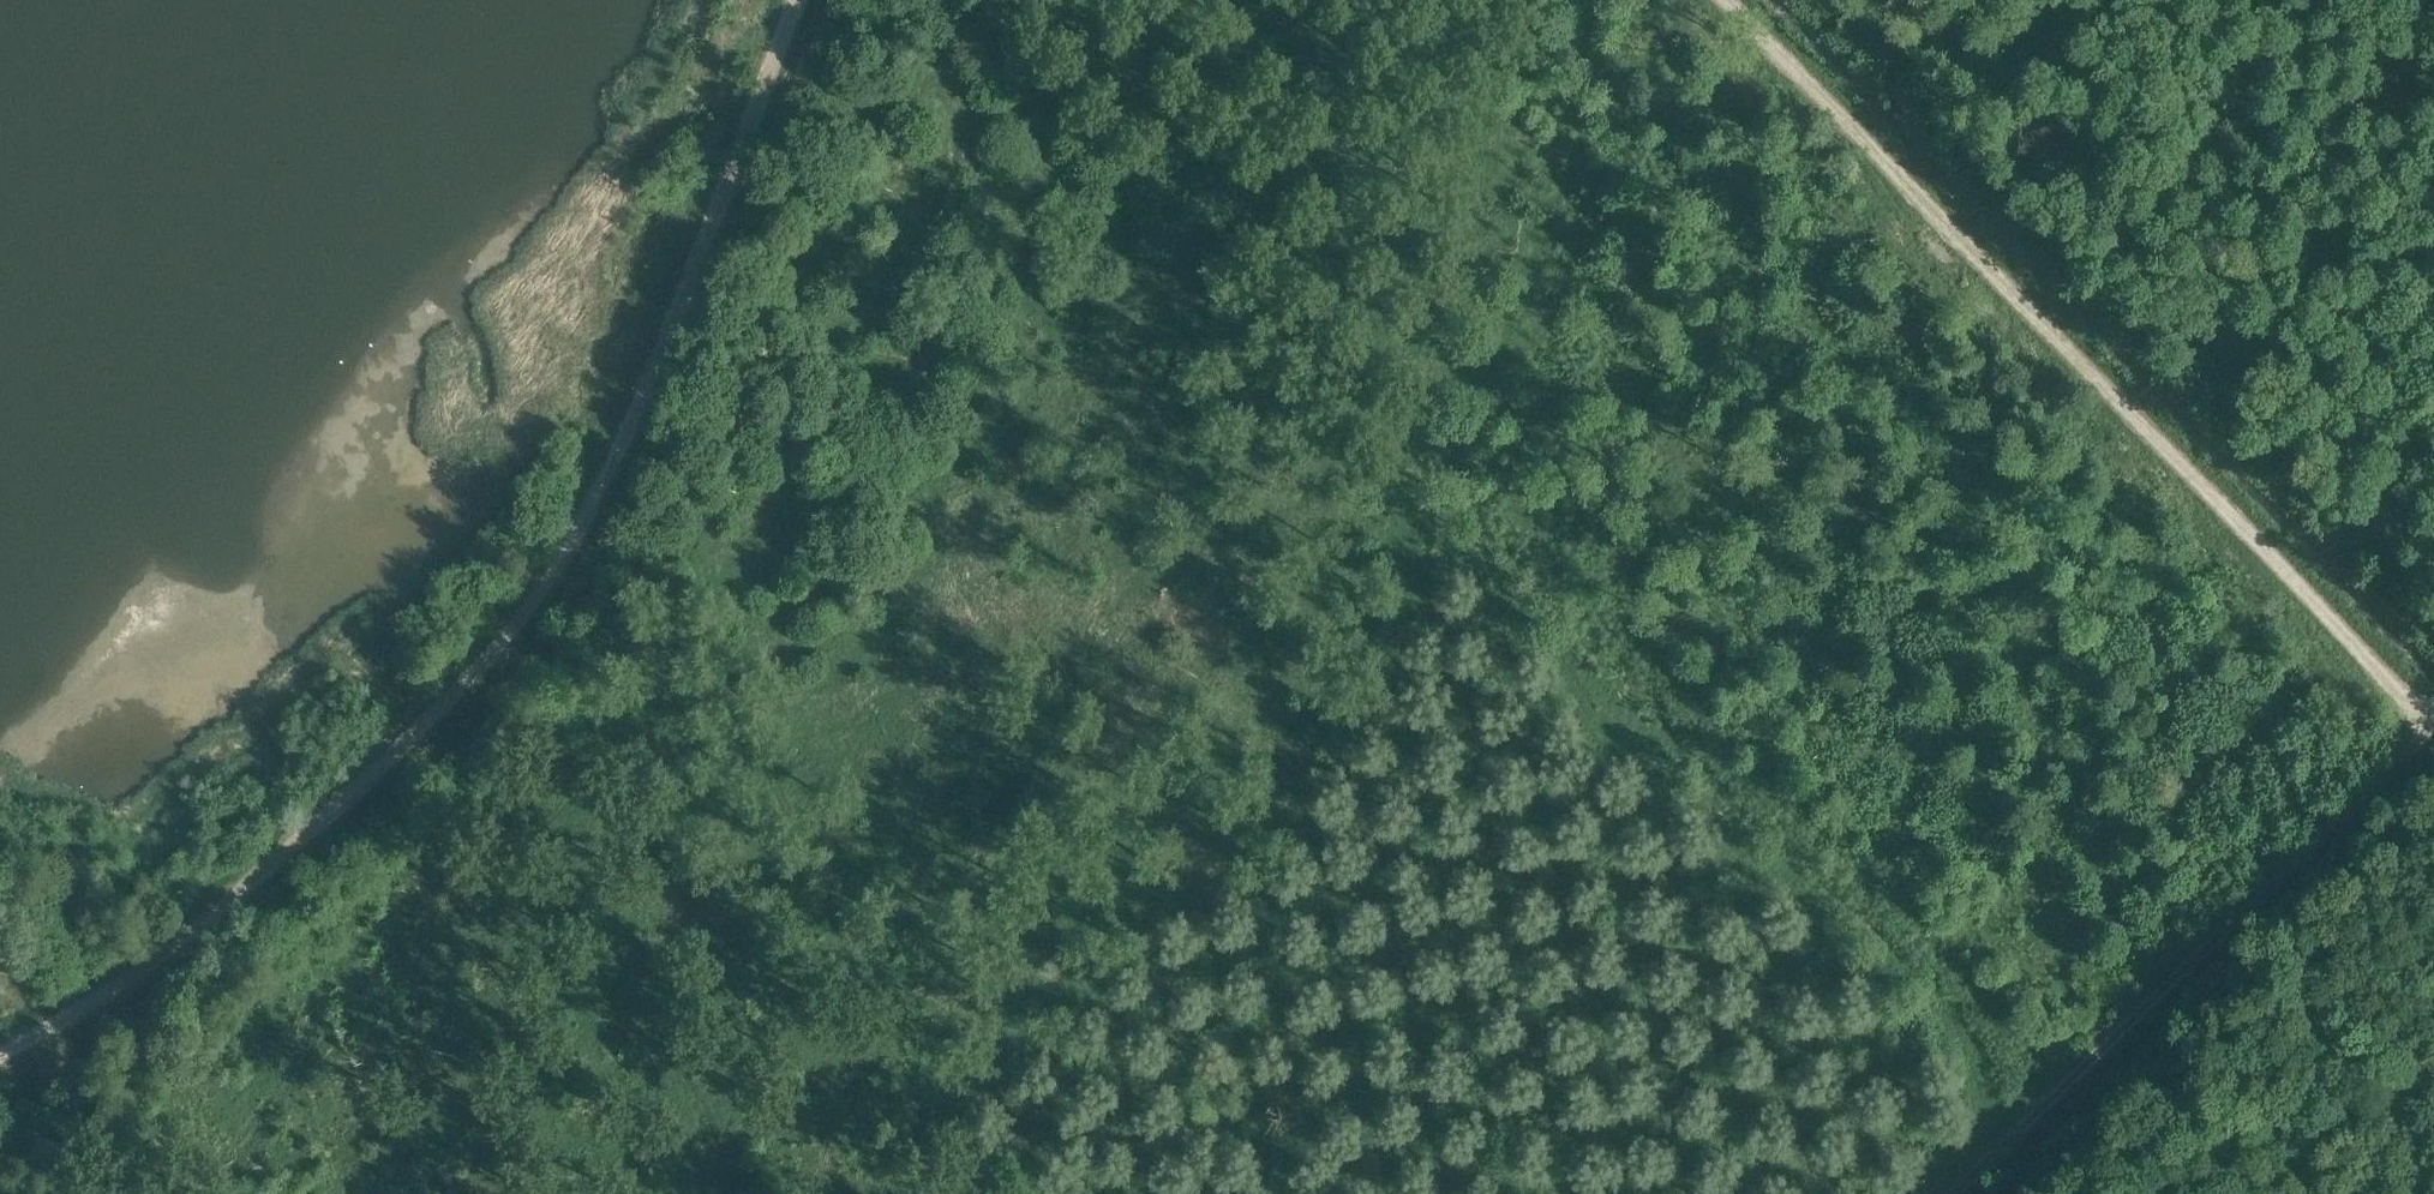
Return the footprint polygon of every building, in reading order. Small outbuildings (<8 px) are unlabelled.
[(1889,1039),(1876,1043),(1883,1061),(1896,1056),(1889,1039)]
